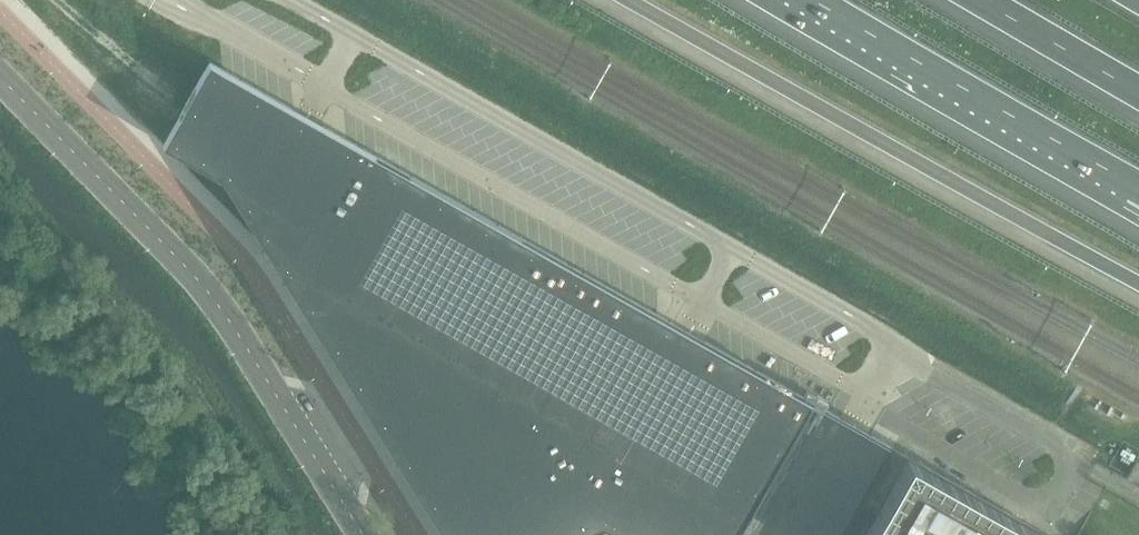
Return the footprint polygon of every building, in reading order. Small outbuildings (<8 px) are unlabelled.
[(162,144),(221,177),(258,237),(443,534),(570,534),(594,520),(620,534),(840,534),(889,446),(879,440),(871,435),(867,433),(839,417),(704,341),(676,325),(657,314),(347,139),(319,124),(296,110),(293,109),(223,69),(209,61),(173,125),(162,144)] [(906,456),(889,446),(840,534),(861,534),(906,456)] [(861,534),(1047,534),(906,456),(861,534)] [(1125,478),(1138,486),(1138,460),(1137,458),(1125,478)] [(594,520),(570,534),(620,534),(594,520)]
